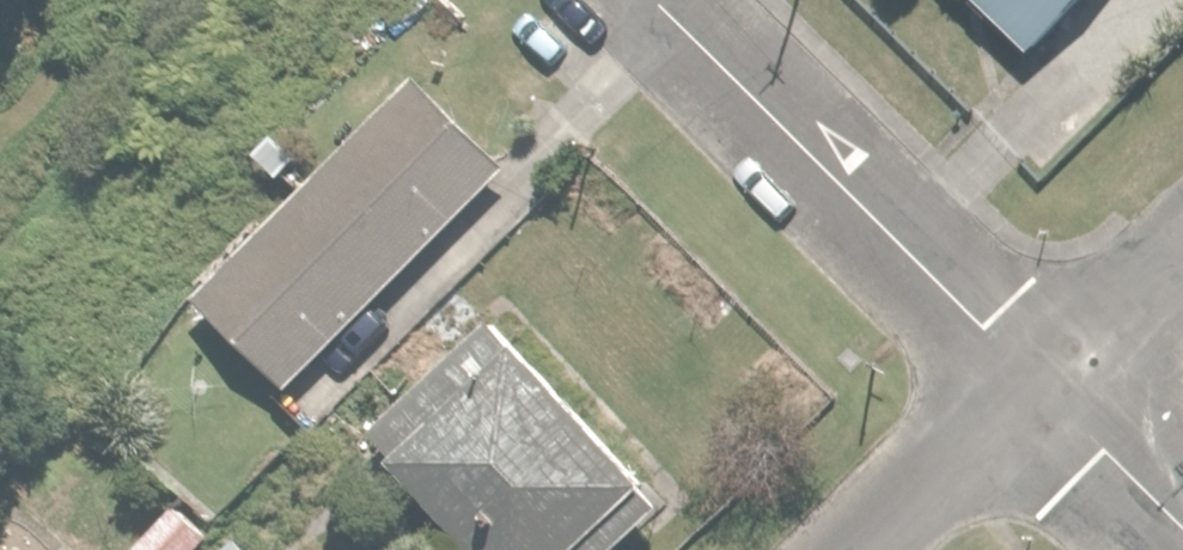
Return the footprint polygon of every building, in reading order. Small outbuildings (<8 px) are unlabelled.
[(1030,37),(1066,0),(992,0),(1030,37)] [(416,73),(196,285),(282,375),(503,164),(416,73)] [(371,420),(494,549),(595,549),(660,488),(490,308),(371,420)] [(133,539),(145,549),(186,549),(210,524),(176,493),(133,539)] [(217,549),(250,549),(234,533),(217,549)]
